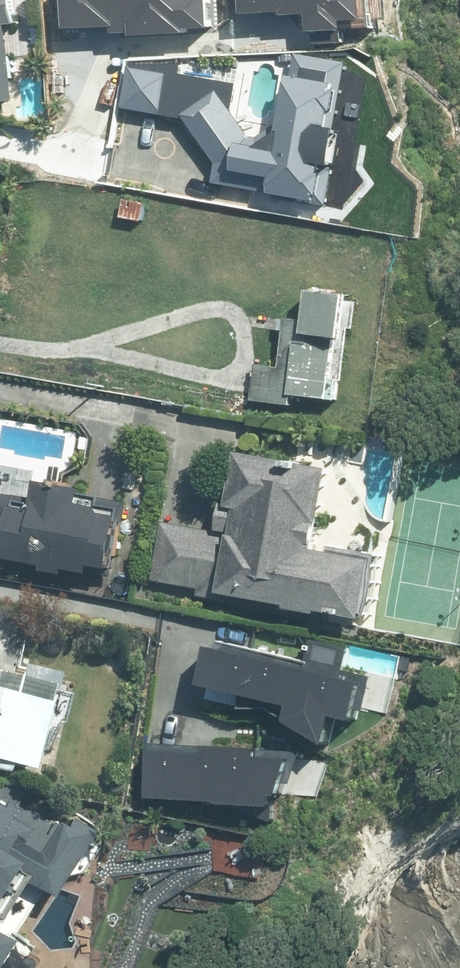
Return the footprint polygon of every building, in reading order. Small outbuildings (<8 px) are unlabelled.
[(20,98),(13,23),(23,22),(21,0),(0,0),(0,100),(20,98)] [(68,30),(99,28),(99,36),(212,31),(211,0),(67,0),(68,30)] [(249,6),(286,4),(286,8),(312,7),(313,30),(346,28),(345,16),(364,15),(363,0),(249,0),(249,6)] [(257,132),(238,104),(242,80),(138,62),(131,101),(193,112),(223,156),(219,178),(326,197),(333,155),(342,157),(348,122),(339,121),(347,79),(302,71),(294,116),(293,114),(265,133),(257,132)] [(343,397),(366,285),(291,269),(267,381),(343,397)] [(227,527),(169,516),(158,575),(204,584),(203,591),(228,596),(231,584),(369,611),(381,550),(326,539),(341,462),(254,445),(243,498),(233,497),(227,527)] [(0,489),(0,553),(96,572),(99,556),(121,560),(133,498),(107,493),(106,499),(88,496),(91,479),(47,470),(42,497),(0,489)] [(215,633),(204,678),(243,689),(242,704),(270,703),(333,741),(338,709),(364,717),(376,672),(349,666),(354,642),(311,632),(304,655),(215,633)] [(12,769),(14,761),(35,767),(52,700),(0,687),(0,766),(12,769)] [(149,736),(144,796),(273,819),(274,793),(287,793),(304,743),(149,736)] [(0,804),(0,914),(20,882),(49,900),(91,830),(70,818),(65,826),(57,821),(40,850),(25,841),(35,825),(17,814),(20,808),(6,800),(2,805),(0,804)] [(14,940),(0,932),(0,963),(14,940)]
